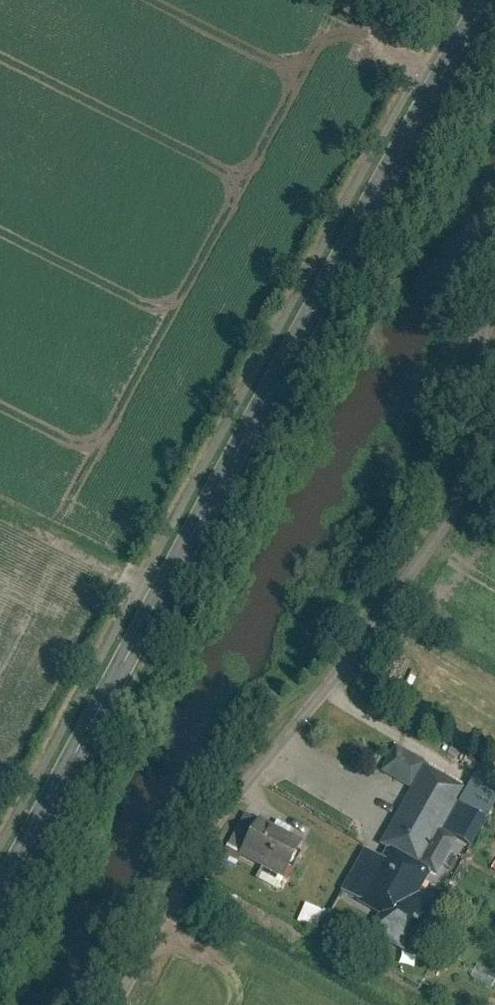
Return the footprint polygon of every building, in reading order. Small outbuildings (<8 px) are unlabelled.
[(479,757),(466,781),(404,749),(392,772),(421,787),(387,853),(373,846),(347,895),(385,915),(373,936),(414,957),(442,903),(428,895),(439,874),(445,877),(465,838),(476,843),(489,817),(494,820),(494,766),(479,757)] [(311,845),(265,822),(246,860),(291,883),(311,845)] [(306,922),(327,928),(332,907),(311,902),(306,922)]
